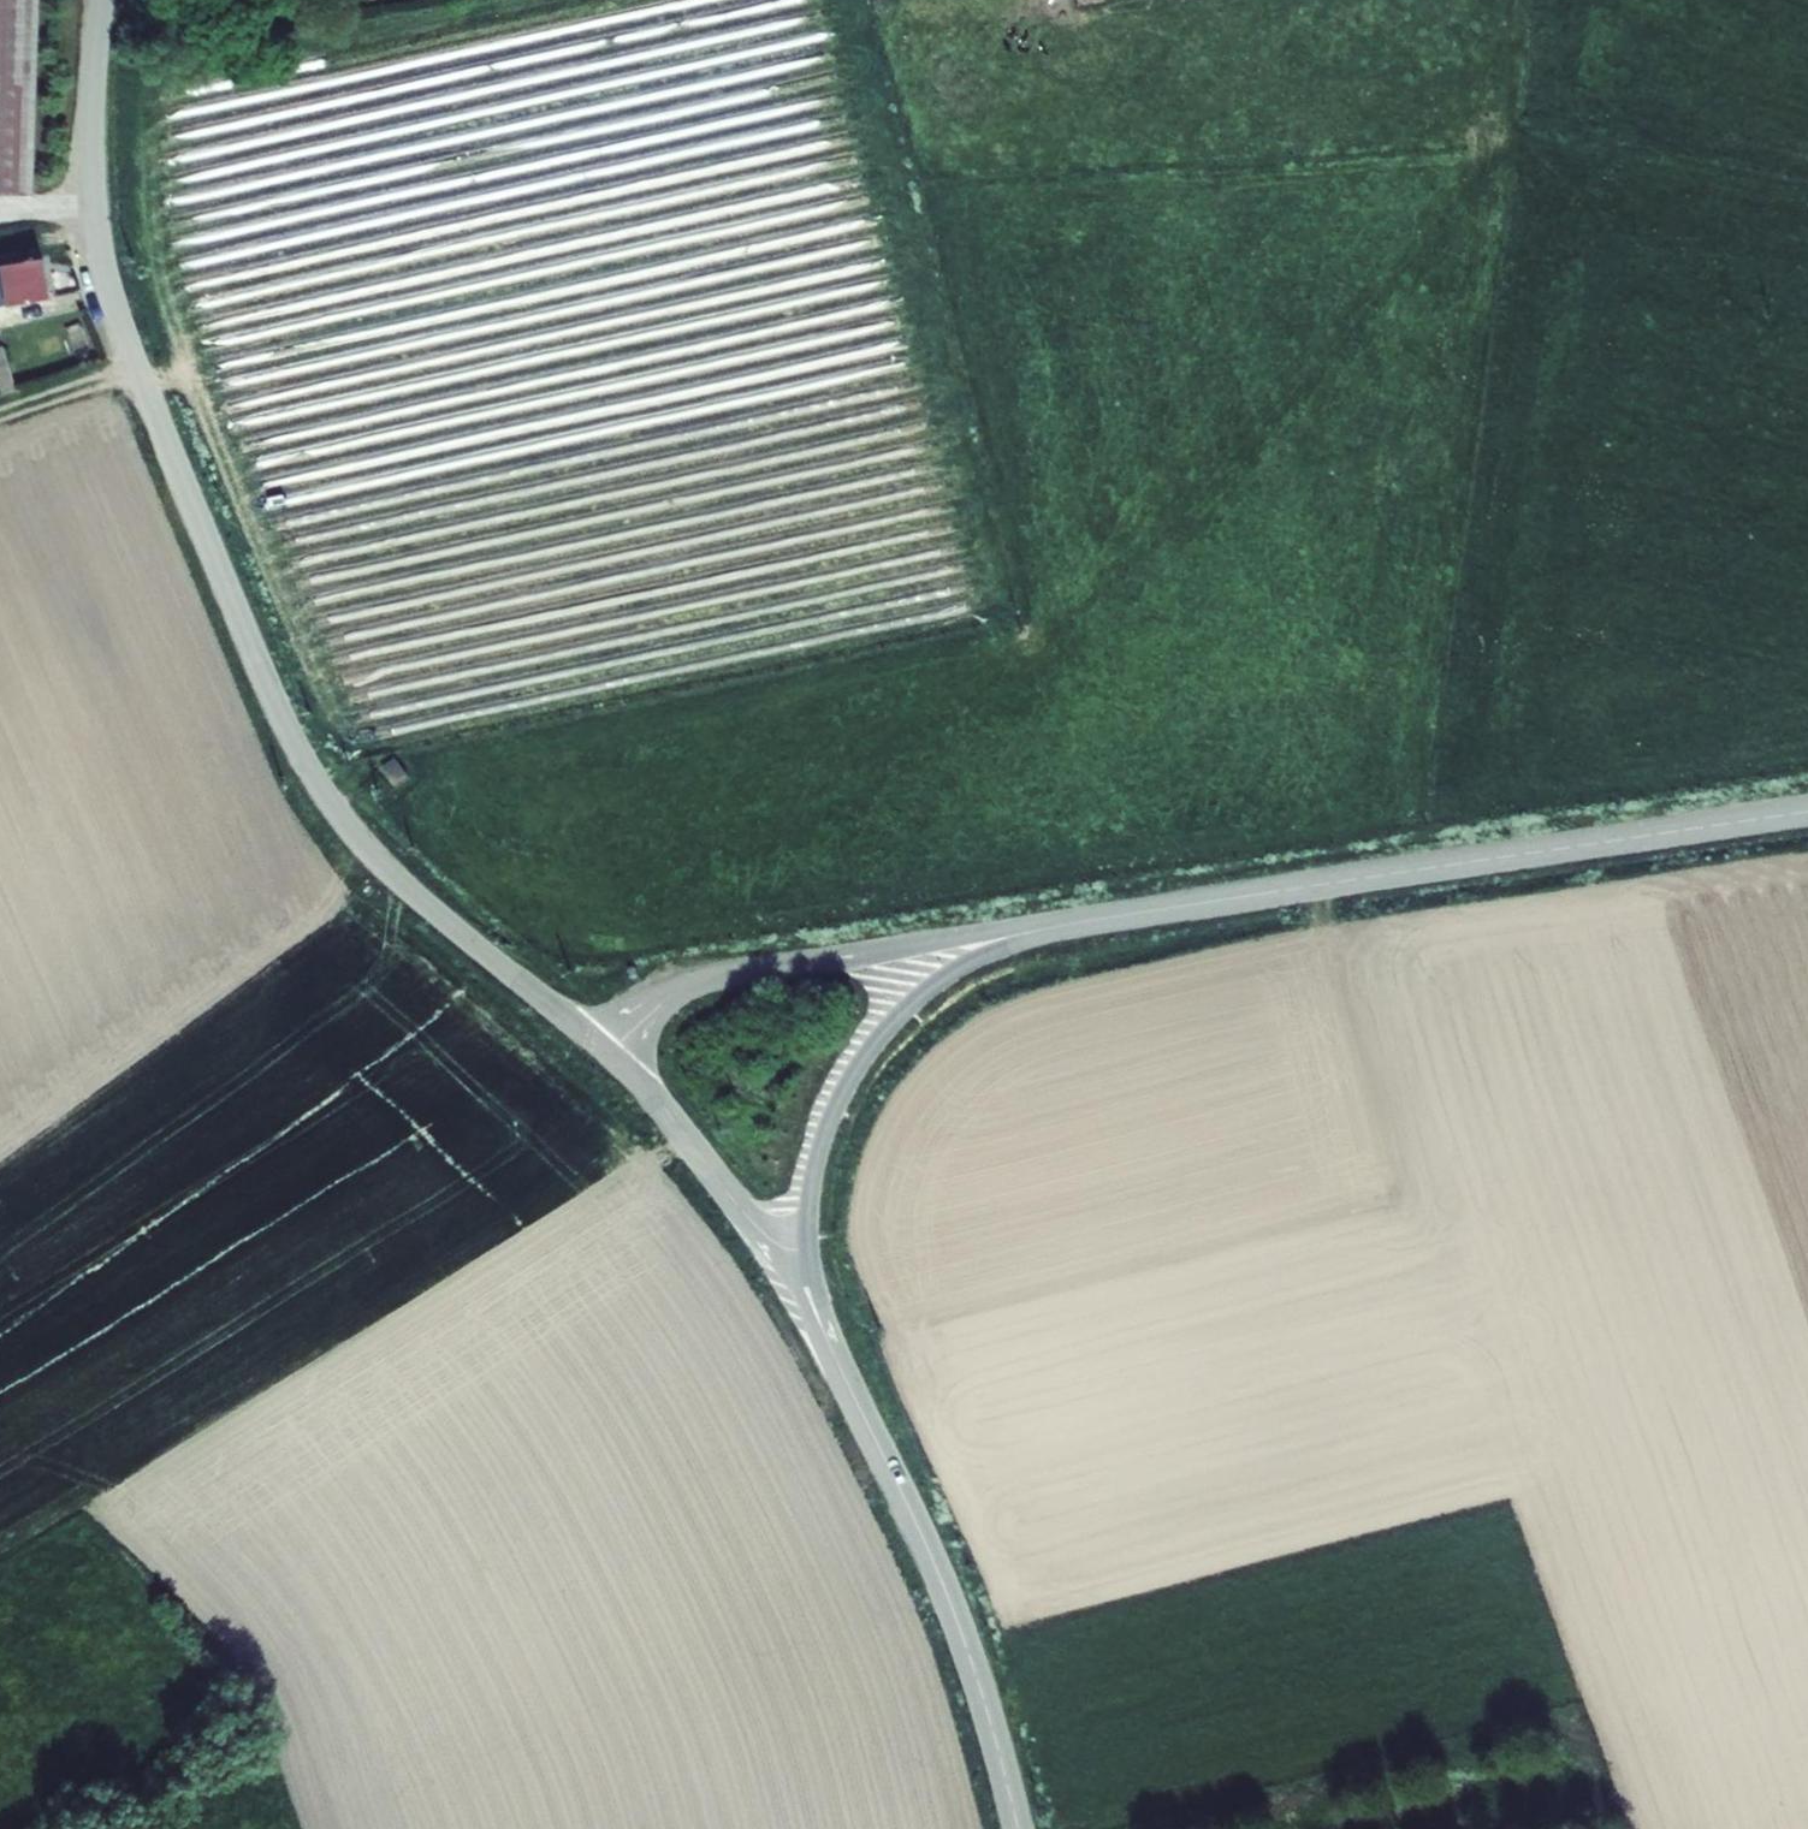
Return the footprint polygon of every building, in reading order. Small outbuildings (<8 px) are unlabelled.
[(27,193),(30,0),(0,0),(0,193),(27,193)] [(56,289),(47,249),(20,255),(3,259),(6,270),(0,272),(0,304),(56,289)] [(376,762),(365,773),(374,786),(386,777),(376,762)]
